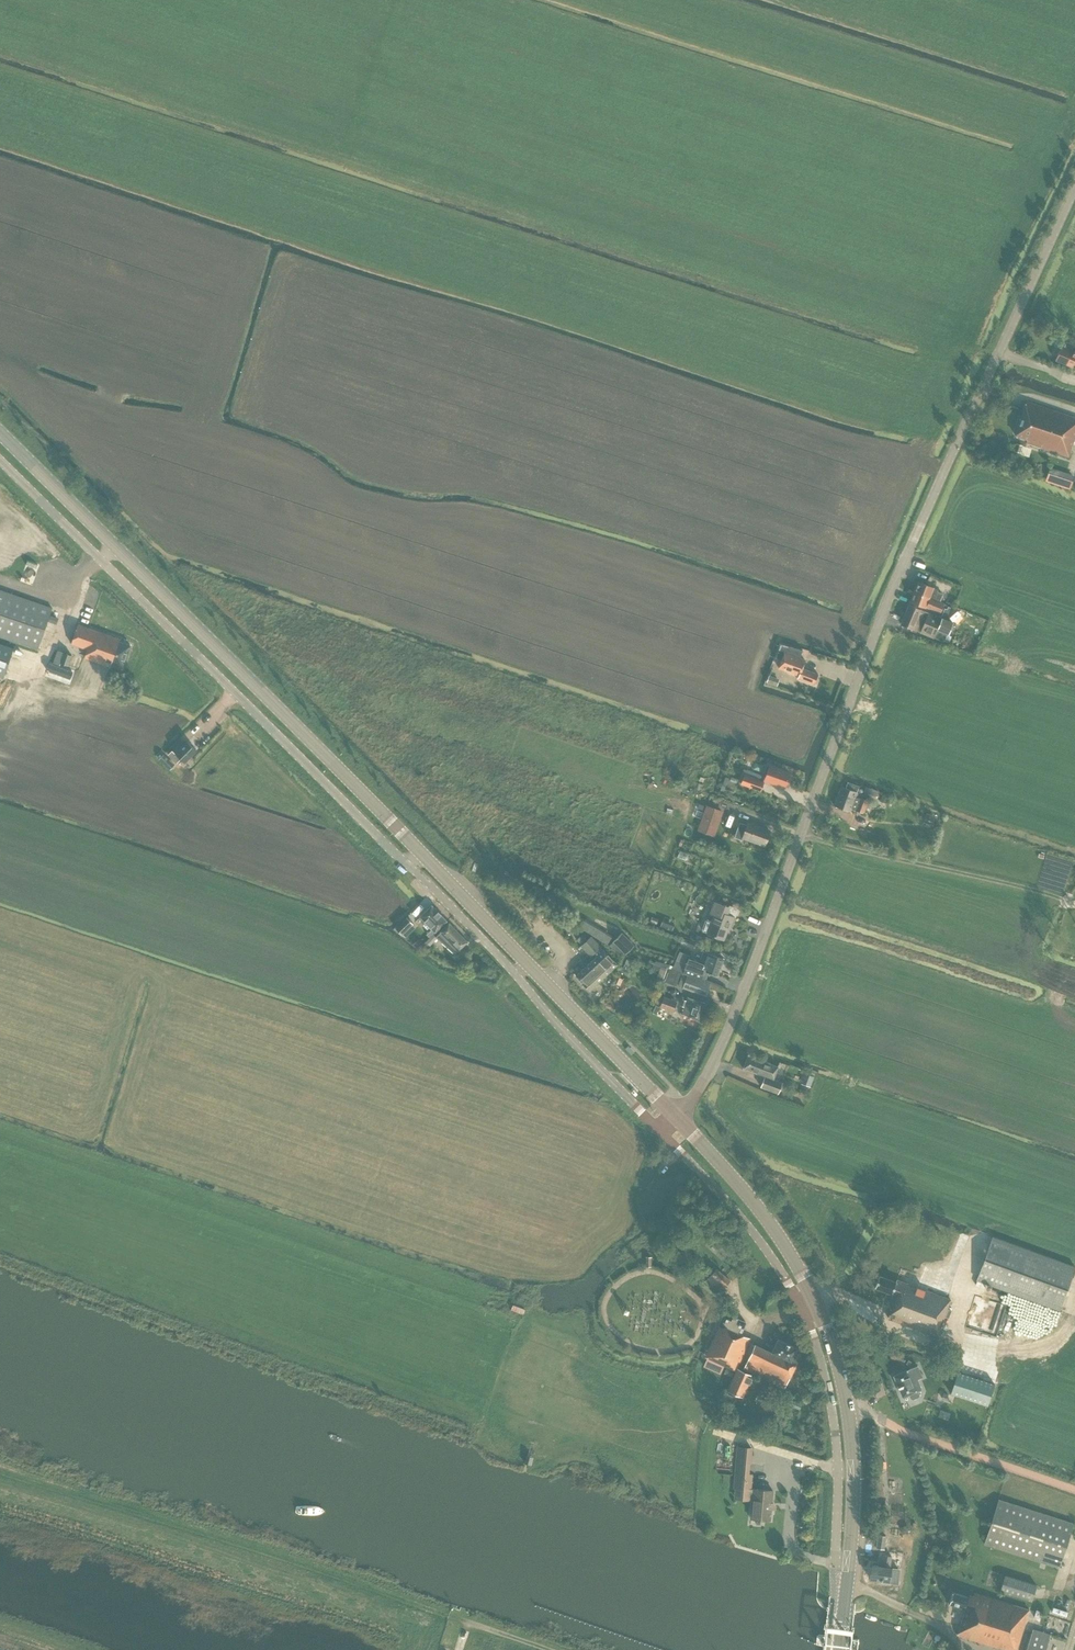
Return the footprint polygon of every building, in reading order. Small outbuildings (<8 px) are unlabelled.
[(1073,350),(1061,345),(1055,360),(1072,367),(1074,362),(1074,346),(1073,350)] [(1074,436),(1074,418),(1026,401),(1015,435),(1026,439),(1025,442),(1068,457),(1074,436)] [(1024,446),(1017,443),(1014,451),(1021,453),(1024,446)] [(1071,488),(1073,480),(1049,473),(1047,480),(1071,488)] [(9,583),(11,577),(8,575),(15,554),(8,552),(0,575),(0,580),(9,583)] [(16,583),(28,587),(35,564),(22,560),(16,583)] [(918,581),(914,591),(940,601),(943,593),(933,589),(933,587),(918,581)] [(37,649),(52,608),(0,590),(0,636),(37,649)] [(946,597),(953,600),(956,593),(949,590),(946,597)] [(940,601),(914,591),(910,601),(926,607),(926,606),(940,612),(944,603),(940,601)] [(952,623),(909,605),(901,624),(933,637),(937,629),(948,634),(952,623)] [(944,608),(941,617),(946,618),(949,610),(944,608)] [(77,625),(71,644),(87,650),(84,658),(121,671),(130,646),(119,642),(119,640),(77,625)] [(959,632),(953,645),(978,655),(983,642),(959,632)] [(2,678),(13,648),(0,643),(0,677),(2,678)] [(74,656),(58,650),(54,663),(61,665),(62,663),(70,666),(74,656)] [(805,660),(784,652),(779,668),(799,675),(798,678),(814,684),(818,674),(802,668),(805,660)] [(781,679),(770,675),(768,682),(778,686),(781,679)] [(196,751),(187,741),(175,753),(172,750),(168,754),(177,763),(181,759),(185,763),(196,751)] [(173,764),(167,759),(164,763),(170,768),(173,764)] [(791,772),(770,765),(765,781),(785,788),(791,772)] [(760,791),(764,782),(743,774),(740,783),(760,791)] [(847,788),(842,786),(834,806),(850,811),(851,809),(855,810),(855,811),(863,814),(868,801),(855,797),(857,792),(859,787),(849,783),(847,788)] [(871,798),(876,789),(866,785),(861,793),(871,798)] [(706,806),(697,832),(714,838),(723,812),(706,806)] [(684,814),(680,824),(685,826),(689,816),(684,814)] [(935,816),(927,814),(925,823),(932,825),(935,816)] [(724,817),(722,823),(730,826),(732,821),(724,817)] [(764,845),(769,830),(748,823),(747,825),(739,822),(736,831),(737,831),(735,834),(732,833),(730,840),(738,843),(742,833),(744,833),(742,837),(764,845)] [(686,910),(698,916),(706,899),(695,893),(686,910)] [(726,914),(728,907),(715,903),(711,912),(715,913),(712,921),(709,919),(707,921),(703,929),(704,932),(708,933),(724,939),(728,926),(730,927),(733,917),(726,914)] [(432,905),(420,917),(431,928),(432,929),(427,934),(430,937),(435,932),(447,921),(432,905)] [(551,921),(555,927),(562,922),(558,916),(551,921)] [(411,923),(406,917),(395,927),(400,933),(411,923)] [(468,942),(449,923),(441,932),(437,937),(435,934),(427,942),(431,946),(438,939),(455,954),(459,951),(468,942)] [(592,937),(587,932),(577,941),(582,946),(591,956),(596,952),(599,955),(576,975),(582,982),(582,983),(589,990),(617,965),(614,961),(620,954),(612,945),(605,951),(604,950),(601,947),(592,937)] [(613,941),(625,954),(634,945),(621,933),(613,941)] [(690,955),(698,959),(702,950),(694,946),(690,955)] [(688,954),(682,952),(679,961),(685,963),(688,954)] [(723,959),(707,953),(703,964),(692,960),(690,968),(684,966),(682,973),(685,974),(702,980),(704,973),(705,970),(717,974),(723,959)] [(626,958),(622,969),(627,971),(631,961),(626,958)] [(630,968),(628,973),(643,978),(645,974),(630,968)] [(681,972),(669,968),(664,981),(675,986),(681,972)] [(702,980),(685,974),(681,987),(705,995),(709,982),(702,980)] [(660,1006),(672,1010),(675,1001),(663,997),(660,1006)] [(707,1004),(688,997),(686,1001),(683,999),(681,1005),(684,1006),(681,1014),(700,1021),(707,1004)] [(778,1067),(748,1055),(744,1068),(765,1076),(762,1083),(761,1086),(779,1093),(783,1084),(773,1080),(778,1067)] [(816,1075),(807,1072),(803,1084),(811,1087),(816,1075)] [(716,1234),(710,1241),(726,1256),(732,1250),(716,1234)] [(1059,1310),(1074,1266),(993,1236),(976,1279),(1059,1310)] [(708,1279),(717,1287),(720,1284),(724,1287),(730,1280),(717,1269),(708,1279)] [(896,1282),(879,1276),(875,1287),(892,1293),(895,1294),(890,1308),(892,1309),(888,1318),(937,1336),(944,1317),(948,1318),(951,1310),(947,1309),(951,1300),(897,1279),(896,1282)] [(720,1284),(717,1287),(713,1292),(720,1297),(726,1289),(724,1287),(720,1284)] [(737,1368),(738,1366),(750,1339),(740,1334),(746,1322),(737,1318),(733,1316),(724,1312),(719,1325),(705,1357),(735,1370),(736,1370),(737,1368)] [(797,1348),(778,1339),(771,1353),(754,1344),(743,1368),(784,1388),(797,1363),(791,1360),(797,1348)] [(1070,1341),(1064,1357),(1074,1361),(1074,1343),(1070,1341)] [(961,1352),(948,1347),(944,1356),(957,1361),(961,1352)] [(943,1364),(917,1354),(905,1359),(908,1366),(910,1365),(912,1368),(894,1376),(902,1397),(909,1394),(910,1397),(912,1398),(918,1396),(919,1393),(918,1390),(921,1389),(917,1380),(923,1377),(922,1374),(927,1372),(939,1376),(943,1364)] [(753,1375),(737,1368),(736,1370),(735,1370),(726,1390),(743,1397),(753,1375)] [(948,1369),(941,1390),(958,1395),(954,1408),(971,1413),(973,1407),(980,1409),(982,1402),(988,1381),(948,1369)] [(721,1386),(714,1384),(708,1403),(715,1405),(721,1386)] [(532,1457),(526,1455),(524,1463),(530,1465),(532,1457)] [(752,1474),(749,1474),(750,1464),(736,1462),(733,1487),(751,1489),(752,1474)] [(770,1520),(773,1491),(753,1489),(751,1518),(770,1520)] [(998,1499),(984,1543),(1058,1567),(1073,1523),(998,1499)] [(877,1534),(876,1548),(884,1549),(885,1535),(877,1534)] [(871,1564),(869,1579),(889,1581),(890,1566),(889,1566),(890,1555),(882,1554),(881,1565),(871,1564)] [(1036,1585),(1004,1575),(999,1591),(1032,1601),(1036,1585)] [(959,1626),(957,1634),(1008,1649),(1016,1649),(1029,1609),(975,1592),(976,1589),(991,1594),(994,1583),(974,1577),(968,1596),(952,1591),(948,1603),(965,1608),(959,1626)] [(1048,1606),(1039,1603),(1035,1617),(1044,1620),(1048,1606)] [(1033,1629),(1026,1649),(1046,1649),(1051,1634),(1033,1629)] [(851,1649),(854,1649),(856,1642),(820,1635),(819,1643),(851,1649)] [(855,1641),(854,1649),(863,1649),(864,1642),(855,1641)]
